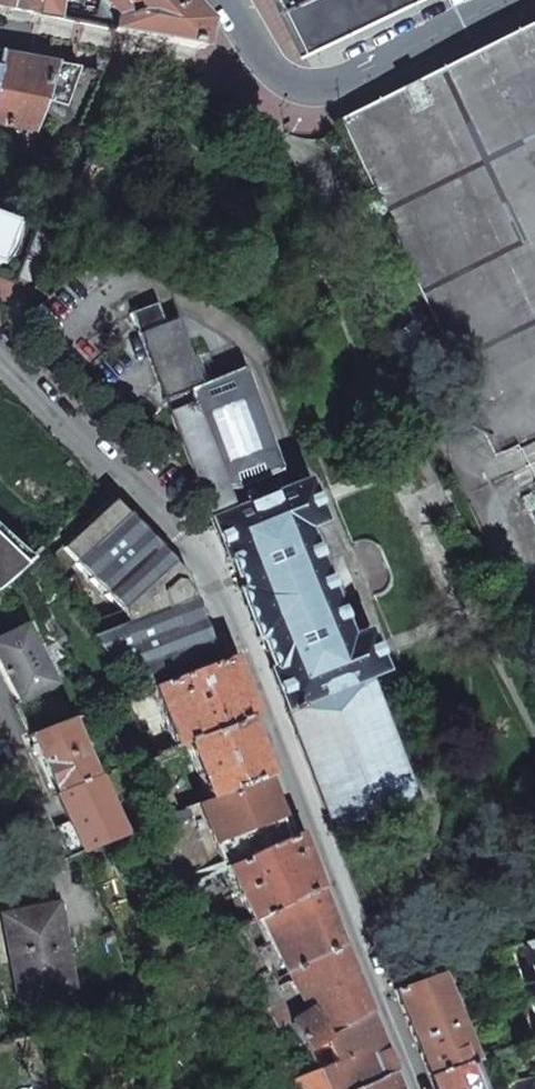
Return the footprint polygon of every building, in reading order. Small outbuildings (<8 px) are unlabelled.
[(33,16),(35,0),(0,0),(0,9),(33,16)] [(33,16),(39,17),(58,21),(58,13),(60,0),(35,0),(33,16)] [(58,13),(58,21),(92,27),(111,31),(113,16),(99,0),(97,0),(93,20),(58,13)] [(113,16),(111,31),(162,40),(202,48),(206,23),(185,0),(99,0),(113,16)] [(279,7),(296,42),(379,0),(292,0),(279,7)] [(296,42),(303,54),(412,0),(379,0),(296,42)] [(373,101),(352,111),(335,120),(391,232),(375,240),(417,327),(460,414),(468,423),(474,428),(481,432),(486,433),(493,434),(506,458),(521,488),(518,490),(513,498),(511,504),(511,507),(510,507),(510,509),(509,510),(510,517),(534,567),(534,20),(373,101)] [(41,100),(64,108),(77,69),(51,64),(0,53),(0,127),(31,132),(41,100)] [(12,224),(0,219),(0,257),(12,224)] [(152,305),(128,315),(135,333),(160,324),(152,305)] [(136,336),(162,402),(198,387),(197,386),(173,321),(136,336)] [(198,387),(162,402),(167,413),(208,520),(285,489),(237,369),(197,386),(198,387)] [(285,489),(208,520),(225,563),(228,562),(239,589),(237,591),(256,642),(259,641),(270,667),(267,668),(284,711),(360,681),(379,673),(360,630),(343,637),(302,534),(320,527),(301,482),(285,489)] [(108,498),(44,562),(56,582),(76,564),(122,611),(127,625),(91,639),(106,662),(127,698),(153,688),(217,663),(192,599),(186,601),(187,593),(180,581),(171,580),(162,570),(170,562),(139,530),(108,498)] [(29,560),(6,540),(0,534),(0,587),(29,560)] [(0,637),(0,672),(17,703),(51,686),(20,627),(0,637)] [(217,663),(153,688),(175,746),(185,743),(242,721),(250,718),(239,688),(227,658),(217,663)] [(360,681),(284,711),(330,832),(407,799),(360,681)] [(207,800),(208,801),(262,779),(264,778),(253,749),(242,721),(185,743),(207,800)] [(65,722),(27,738),(39,766),(52,794),(89,779),(65,722)] [(89,779),(52,794),(60,812),(69,831),(78,852),(78,854),(116,840),(89,779)] [(262,779),(208,801),(207,800),(179,809),(148,820),(160,855),(163,854),(172,883),(187,880),(191,885),(192,885),(225,869),(234,865),(286,840),(274,809),(262,779)] [(69,831),(57,836),(66,857),(78,852),(69,831)] [(234,865),(225,869),(234,887),(252,921),(259,917),(317,888),(307,861),(296,834),(286,840),(234,865)] [(225,869),(192,885),(205,915),(218,938),(236,929),(218,894),(234,887),(225,869)] [(317,888),(259,917),(287,973),(340,946),(328,917),(317,888)] [(54,906),(2,915),(19,999),(71,988),(54,906)] [(521,943),(534,980),(531,981),(534,994),(534,938),(521,943)] [(340,946),(287,973),(307,1008),(309,1006),(326,1039),(367,1015),(353,980),(340,946)] [(444,971),(439,973),(444,987),(449,984),(444,971)] [(437,974),(429,977),(463,1064),(465,1064),(470,1061),(437,974)] [(429,977),(392,990),(410,1034),(427,1078),(463,1064),(429,977)] [(271,982),(257,990),(279,1033),(294,1026),(291,1018),(273,982),(271,982)] [(526,1000),(534,1022),(534,996),(526,1000)] [(307,1008),(291,1018),(294,1026),(306,1051),(323,1041),(326,1039),(309,1006),(307,1008)] [(323,1041),(333,1063),(314,1071),(322,1088),(363,1088),(390,1077),(379,1046),(367,1015),(326,1039),(323,1041)] [(427,1078),(431,1088),(474,1088),(465,1064),(463,1064),(427,1078)] [(293,1081),(297,1088),(322,1088),(314,1071),(293,1081)] [(363,1088),(395,1088),(390,1077),(363,1088)]
